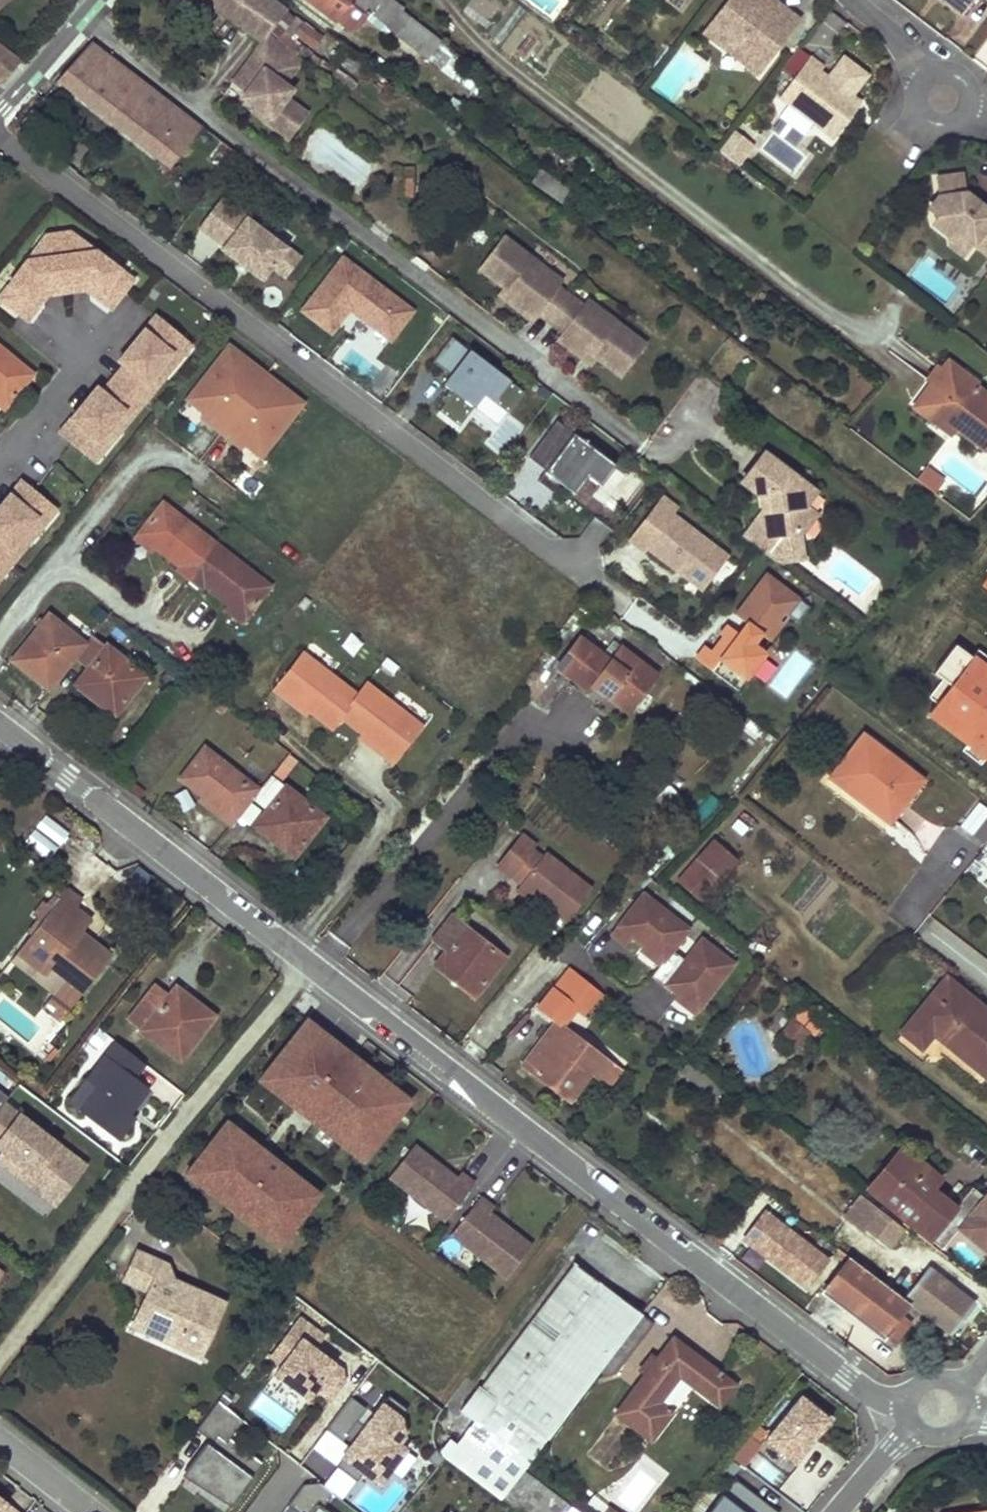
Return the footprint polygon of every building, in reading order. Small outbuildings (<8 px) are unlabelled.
[(228,17),(263,41),(268,35),(286,11),(272,0),(207,0),(228,17)] [(337,23),(351,5),(363,15),(366,11),(428,59),(440,42),(401,11),(403,8),(392,0),(306,0),(337,23)] [(681,11),(690,0),(666,0),(681,11)] [(760,74),(801,21),(785,8),(782,12),(774,6),(777,2),(774,0),(728,0),(704,32),(760,74)] [(963,14),(974,0),(951,0),(949,3),(963,14)] [(777,2),(774,6),(782,12),(785,8),(777,2)] [(337,23),(350,33),(363,15),(351,5),(337,23)] [(286,11),(268,35),(277,42),(294,17),(286,11)] [(277,42),(301,60),(305,63),(311,53),(293,39),(296,35),(315,49),(322,37),(294,17),(277,42)] [(263,41),(233,82),(246,92),(242,98),(256,108),(269,118),(266,122),(287,137),(305,113),(285,98),(291,90),(283,84),(301,60),(277,42),(268,35),(263,41)] [(201,126),(92,42),(58,80),(169,166),(201,126)] [(20,63),(0,48),(0,83),(1,84),(20,63)] [(321,61),(311,53),(305,63),(323,77),(331,66),(322,60),(321,61)] [(825,67),(811,57),(780,97),(790,105),(814,123),(835,139),(862,103),(841,86),(838,90),(832,85),(835,81),(821,71),(825,67)] [(835,81),(832,85),(838,90),(841,86),(835,81)] [(814,123),(790,105),(781,118),(805,136),(814,123)] [(256,108),(253,112),(266,122),(269,118),(256,108)] [(734,133),(720,152),(736,164),(750,145),(734,133)] [(413,177),(413,168),(404,168),(404,177),(413,177)] [(392,169),(390,178),(399,180),(401,171),(392,169)] [(540,172),(531,186),(563,206),(572,192),(540,172)] [(967,175),(939,177),(940,196),(931,208),(941,215),(935,223),(949,234),(962,235),(975,245),(986,254),(986,210),(982,207),(978,212),(968,204),(968,196),(967,175)] [(412,198),(413,177),(404,177),(403,198),(412,198)] [(968,204),(978,212),(982,207),(968,196),(968,204)] [(221,198),(199,227),(224,246),(221,250),(262,281),(272,268),(288,248),(221,198)] [(0,291),(0,302),(28,323),(47,297),(85,291),(111,311),(135,278),(70,229),(44,233),(0,291)] [(962,235),(949,234),(950,244),(966,257),(975,245),(962,235)] [(530,258),(503,237),(479,270),(503,288),(512,295),(506,303),(530,321),(536,313),(562,334),(556,341),(580,359),(586,352),(594,359),(619,377),(644,345),(617,325),(613,331),(582,307),(556,287),(525,264),(530,258)] [(299,257),(288,248),(272,268),(284,277),(299,257)] [(561,281),(530,258),(525,264),(556,287),(561,281)] [(343,259),(303,311),(331,332),(350,308),(390,340),(412,312),(343,259)] [(512,295),(503,288),(497,296),(506,303),(512,295)] [(613,331),(617,325),(587,301),(582,307),(613,331)] [(121,365),(102,387),(97,383),(56,431),(94,463),(194,344),(156,313),(115,361),(121,365)] [(525,392),(452,337),(433,362),(451,375),(444,385),(454,392),(439,411),(460,427),(484,394),(509,413),(525,392)] [(303,403),(229,345),(187,399),(205,413),(212,418),(208,423),(233,443),(237,438),(244,443),(261,457),(303,403)] [(8,407),(34,374),(0,346),(0,400),(8,407)] [(586,352),(580,359),(589,366),(594,359),(586,352)] [(976,386),(978,384),(948,362),(944,368),(973,390),(976,386)] [(942,369),(938,366),(927,380),(932,383),(942,369)] [(976,386),(973,390),(944,368),(942,369),(932,383),(919,401),(956,429),(984,451),(986,447),(986,395),(976,386)] [(951,435),(956,429),(919,401),(914,407),(951,435)] [(212,418),(205,413),(201,417),(208,423),(212,418)] [(604,456),(558,421),(529,458),(546,471),(538,482),(553,493),(560,484),(575,495),(604,456)] [(244,443),(237,438),(233,443),(240,448),(244,443)] [(743,482),(758,494),(764,490),(774,497),(768,505),(743,537),(765,554),(766,553),(769,549),(768,537),(776,525),(787,534),(802,533),(816,515),(804,506),(815,492),(765,454),(743,482)] [(937,490),(947,477),(928,462),(917,476),(937,490)] [(59,510),(21,478),(0,503),(0,579),(59,510)] [(764,490),(758,494),(768,505),(774,497),(764,490)] [(663,496),(640,527),(654,537),(645,548),(676,571),(679,568),(686,574),(687,580),(701,591),(728,556),(672,514),(677,508),(663,496)] [(137,534),(154,548),(179,567),(176,571),(200,590),(203,586),(228,605),(246,619),(272,586),(163,501),(137,534)] [(768,537),(769,549),(787,534),(776,525),(768,537)] [(654,537),(640,527),(632,537),(645,548),(654,537)] [(805,558),(802,533),(787,534),(769,549),(766,553),(778,562),(805,558)] [(134,538),(151,552),(154,548),(137,534),(134,538)] [(808,606),(774,580),(766,591),(758,584),(734,615),(746,624),(738,634),(727,625),(719,635),(723,638),(713,652),(709,649),(699,662),(739,691),(767,655),(753,644),(761,635),(771,642),(783,625),(776,620),(783,612),(796,622),(808,606)] [(225,609),(242,623),(246,619),(228,605),(225,609)] [(88,669),(76,684),(114,715),(145,677),(119,656),(115,660),(105,651),(108,647),(92,635),(86,643),(50,614),(13,660),(49,689),(74,657),(88,669)] [(597,680),(632,706),(657,674),(621,646),(611,660),(581,637),(558,668),(589,691),(593,686),(597,680)] [(955,646),(936,670),(945,677),(929,696),(937,702),(927,715),(986,761),(986,671),(955,646)] [(766,684),(785,700),(814,665),(796,650),(766,684)] [(302,653),(273,690),(287,700),(290,696),(309,711),(332,729),(341,717),(362,734),(381,748),(378,752),(392,764),(421,727),(393,706),(365,684),(356,696),(330,676),(302,653)] [(632,706),(597,680),(593,686),(628,712),(632,706)] [(290,696),(287,700),(306,715),(309,711),(290,696)] [(359,738),(378,752),(381,748),(362,734),(359,738)] [(882,816),(914,774),(863,735),(831,777),(882,816)] [(222,812),(219,816),(231,826),(260,789),(204,746),(179,779),(201,796),(222,812)] [(922,780),(914,774),(882,816),(890,822),(922,780)] [(324,817),(298,797),(294,802),(283,793),(287,788),(271,776),(253,799),(267,810),(255,826),(294,856),(324,817)] [(283,793),(294,802),(298,797),(287,788),(283,793)] [(201,796),(198,800),(219,816),(222,812),(201,796)] [(986,842),(986,806),(978,799),(958,827),(984,846),(986,842)] [(47,813),(28,835),(51,854),(70,831),(47,813)] [(536,844),(522,834),(497,866),(511,877),(536,844)] [(698,858),(721,878),(738,860),(714,839),(698,858)] [(520,884),(544,902),(567,921),(592,889),(545,852),(520,884)] [(698,858),(678,881),(701,901),(721,878),(698,858)] [(544,902),(520,884),(516,890),(540,908),(544,902)] [(61,984),(79,998),(111,957),(92,942),(88,948),(77,939),(81,934),(91,921),(75,909),(81,901),(66,889),(17,952),(48,976),(58,964),(70,973),(61,984)] [(689,929),(643,894),(612,934),(626,945),(632,937),(663,961),(651,977),(665,988),(667,986),(699,1010),(734,964),(702,939),(698,944),(686,960),(673,950),(685,934),(689,929)] [(504,957),(452,917),(434,940),(448,950),(436,966),(474,996),(504,957)] [(77,939),(88,948),(92,942),(81,934),(77,939)] [(61,1022),(79,998),(61,984),(70,973),(58,964),(48,976),(17,952),(12,959),(54,992),(48,1001),(56,1007),(51,1014),(61,1022)] [(568,967),(539,1008),(563,1026),(577,1009),(588,1017),(604,995),(568,967)] [(921,1047),(933,1032),(986,1076),(986,1011),(946,978),(902,1032),(921,1047)] [(129,1021),(180,1060),(214,1017),(195,1002),(189,1011),(169,996),(156,986),(129,1021)] [(189,1011),(195,1002),(176,987),(169,996),(189,1011)] [(256,1078),(370,1158),(419,1090),(305,1010),(256,1078)] [(797,1048),(809,1032),(792,1020),(780,1035),(797,1048)] [(603,1056),(563,1026),(548,1033),(524,1064),(537,1073),(536,1074),(566,1096),(575,1083),(580,1087),(591,1072),(603,1056)] [(117,1141),(154,1093),(135,1078),(145,1065),(116,1042),(86,1080),(97,1089),(80,1111),(117,1141)] [(610,1086),(622,1070),(603,1056),(591,1072),(610,1086)] [(68,1103),(80,1111),(97,1089),(86,1080),(68,1103)] [(580,1087),(575,1083),(566,1096),(570,1099),(580,1087)] [(5,1102),(9,1097),(0,1090),(0,1109),(5,1102)] [(5,1102),(0,1109),(0,1148),(6,1152),(11,1156),(3,1165),(28,1184),(35,1175),(50,1186),(74,1155),(5,1102)] [(183,1167),(281,1247),(328,1190),(230,1110),(183,1167)] [(437,1164),(414,1146),(389,1177),(414,1196),(431,1210),(445,1221),(474,1184),(461,1173),(456,1179),(443,1168),(439,1174),(432,1169),(437,1164)] [(888,1206),(923,1165),(901,1146),(867,1188),(888,1206)] [(3,1165),(11,1156),(6,1152),(0,1160),(0,1163),(3,1165)] [(35,1175),(28,1184),(56,1206),(87,1166),(74,1155),(50,1186),(35,1175)] [(437,1164),(432,1169),(439,1174),(443,1168),(437,1164)] [(927,1168),(923,1165),(888,1206),(905,1220),(911,1212),(935,1232),(948,1216),(925,1196),(931,1189),(935,1184),(922,1173),(927,1168)] [(922,1173),(935,1184),(940,1179),(927,1168),(922,1173)] [(984,1197),(972,1188),(954,1209),(948,1216),(935,1232),(929,1240),(927,1242),(939,1251),(959,1228),(969,1216),(984,1197)] [(948,1216),(954,1209),(931,1189),(925,1196),(948,1216)] [(986,1251),(986,1194),(984,1197),(969,1216),(959,1228),(986,1251)] [(890,1246),(902,1229),(885,1215),(888,1211),(885,1209),(884,1208),(880,1212),(861,1196),(846,1216),(864,1229),(865,1227),(890,1246)] [(507,1278),(532,1247),(509,1229),(505,1234),(498,1229),(503,1224),(489,1213),(493,1208),(480,1197),(451,1235),(465,1245),(483,1259),(507,1278)] [(785,1247),(804,1229),(777,1207),(761,1228),(785,1247)] [(935,1232),(911,1212),(905,1220),(929,1240),(935,1232)] [(509,1229),(503,1224),(498,1229),(505,1234),(509,1229)] [(785,1247),(819,1276),(834,1253),(804,1229),(785,1247)] [(819,1276),(829,1285),(849,1259),(849,1258),(837,1249),(834,1253),(819,1276)] [(141,1309),(156,1315),(148,1333),(178,1346),(182,1339),(204,1348),(224,1303),(197,1291),(187,1294),(176,1290),(173,1280),(167,1265),(138,1252),(125,1280),(148,1291),(141,1309)] [(824,1292),(884,1337),(891,1328),(904,1310),(915,1319),(920,1312),(909,1304),(904,1300),(849,1259),(829,1285),(824,1292)] [(475,1421),(457,1445),(450,1439),(442,1451),(443,1455),(458,1466),(482,1484),(501,1498),(521,1511),(581,1511),(523,1469),(550,1434),(595,1374),(600,1378),(616,1373),(654,1323),(642,1314),(575,1263),(481,1388),(479,1386),(461,1410),(475,1421)] [(909,1304),(920,1312),(949,1335),(972,1303),(927,1268),(904,1300),(909,1304)] [(176,1290),(187,1294),(197,1291),(173,1280),(176,1290)] [(133,1326),(148,1333),(156,1315),(141,1309),(133,1326)] [(328,1404),(354,1365),(310,1334),(316,1326),(297,1312),(263,1361),(328,1404)] [(900,1335),(891,1328),(884,1337),(894,1344),(900,1335)] [(616,1413),(650,1439),(671,1412),(658,1402),(679,1375),(719,1405),(735,1384),(673,1338),(657,1360),(646,1375),(616,1413)] [(178,1346),(200,1356),(204,1348),(182,1339),(178,1346)] [(639,1370),(646,1375),(657,1360),(651,1355),(639,1370)] [(249,1408),(281,1430),(295,1411),(263,1388),(249,1408)] [(800,1464),(837,1415),(803,1389),(766,1438),(800,1464)] [(230,1441),(244,1414),(215,1400),(201,1429),(208,1432),(185,1478),(237,1503),(260,1456),(230,1441)] [(380,1478),(408,1440),(404,1418),(384,1403),(368,1421),(357,1433),(349,1443),(342,1451),(380,1478)] [(307,1464),(327,1477),(343,1452),(322,1440),(307,1464)] [(778,1485),(785,1474),(758,1454),(750,1464),(778,1485)] [(339,1463),(326,1483),(345,1495),(358,1475),(339,1463)] [(736,1476),(709,1511),(779,1511),(782,1509),(736,1476)] [(595,1511),(616,1511),(589,1492),(582,1502),(595,1511)] [(7,1504),(2,1509),(6,1511),(18,1511),(7,1504)]
